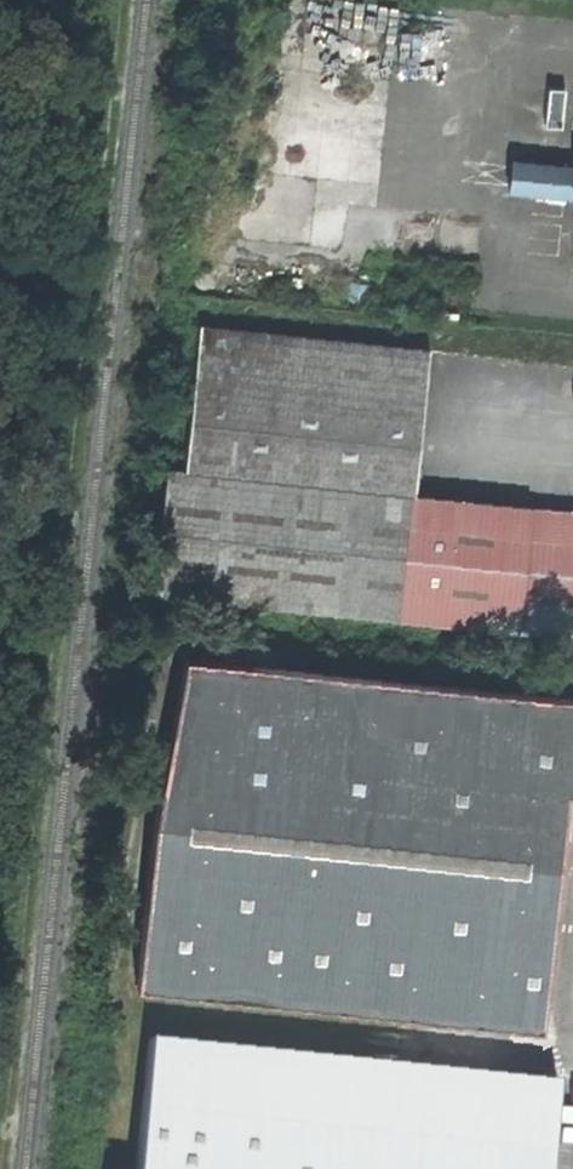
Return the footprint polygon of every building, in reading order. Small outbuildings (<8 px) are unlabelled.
[(512,190),(572,196),(572,162),(515,156),(512,190)] [(536,505),(532,500),(416,491),(431,341),(205,321),(188,470),(168,468),(154,589),(572,632),(572,509),(536,505)] [(546,1026),(572,791),(572,695),(188,659),(160,793),(155,825),(142,984),(546,1026)] [(558,1078),(153,1037),(139,1168),(549,1168),(558,1078)]
